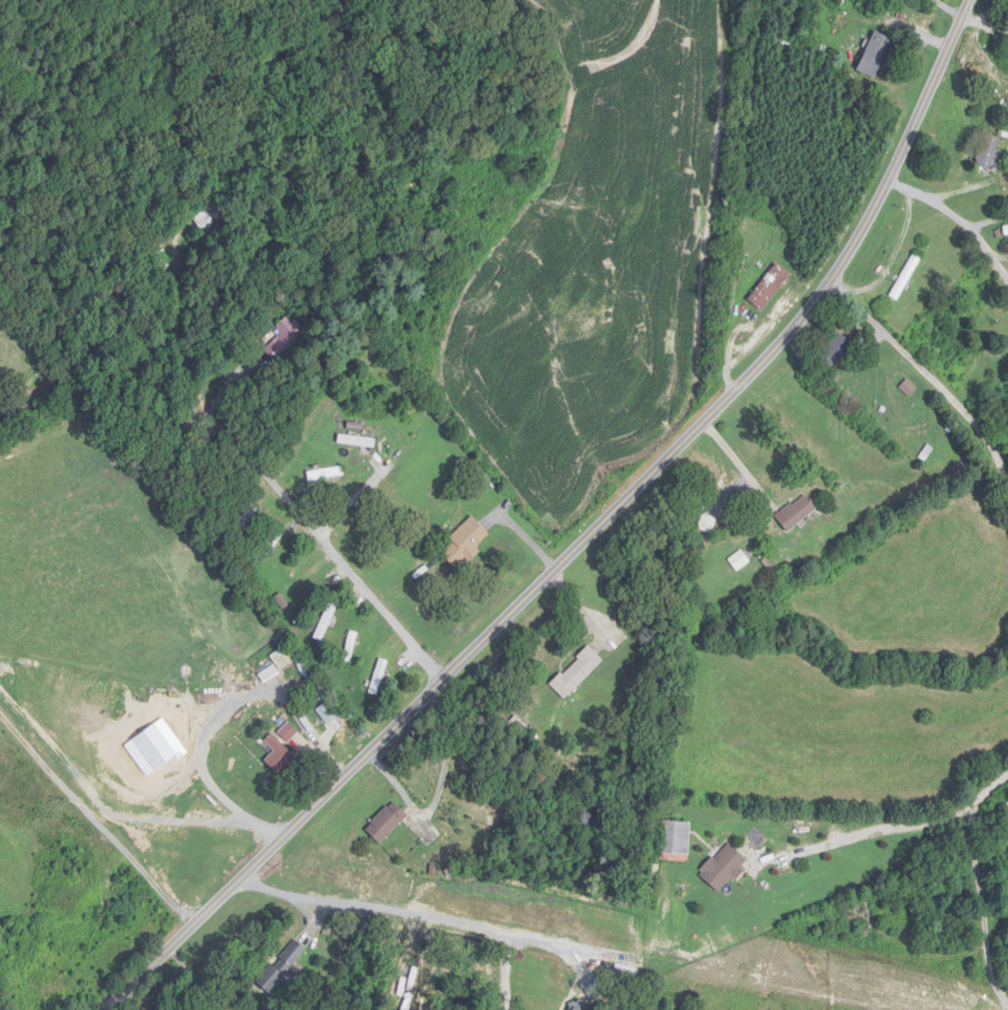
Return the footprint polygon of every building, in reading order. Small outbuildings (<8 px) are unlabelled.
[(858,71),(875,79),(893,40),(876,32),(858,71)] [(235,226),(224,199),(195,210),(206,238),(235,226)] [(923,259),(915,255),(891,297),(900,301),(923,259)] [(748,300),(762,311),(792,276),(778,264),(748,300)] [(276,363),(306,335),(288,316),(274,330),(279,336),(264,350),(276,363)] [(838,361),(846,366),(857,346),(836,333),(822,358),(835,366),(838,361)] [(374,448),(375,440),(341,434),(339,442),(374,448)] [(344,475),(343,467),(308,473),(310,481),(344,475)] [(777,517),(789,532),(818,510),(806,494),(777,517)] [(240,537),(260,509),(253,504),(233,532),(240,537)] [(492,536),(474,516),(449,538),(453,542),(442,553),(456,568),(492,536)] [(338,605),(331,602),(315,638),(322,641),(338,605)] [(358,634),(352,632),(344,660),(350,662),(358,634)] [(297,662),(290,646),(272,653),(279,670),(297,662)] [(566,699),(605,660),(590,646),(552,684),(566,699)] [(388,662),(382,660),(372,691),(377,693),(388,662)] [(300,668),(308,679),(315,674),(307,663),(300,668)] [(329,725),(340,717),(328,701),(317,709),(329,725)] [(280,733),(291,743),(300,733),(289,723),(280,733)] [(274,751),(265,761),(280,775),(297,757),(273,734),(265,742),(274,751)] [(380,844),(409,816),(394,801),(366,829),(380,844)] [(690,862),(692,822),(660,821),(658,860),(690,862)] [(700,872),(720,892),(750,862),(729,842),(700,872)] [(588,930),(593,935),(609,921),(604,915),(588,930)] [(257,979),(270,992),(283,979),(289,985),(298,974),(292,968),(309,950),(296,938),(257,979)]
